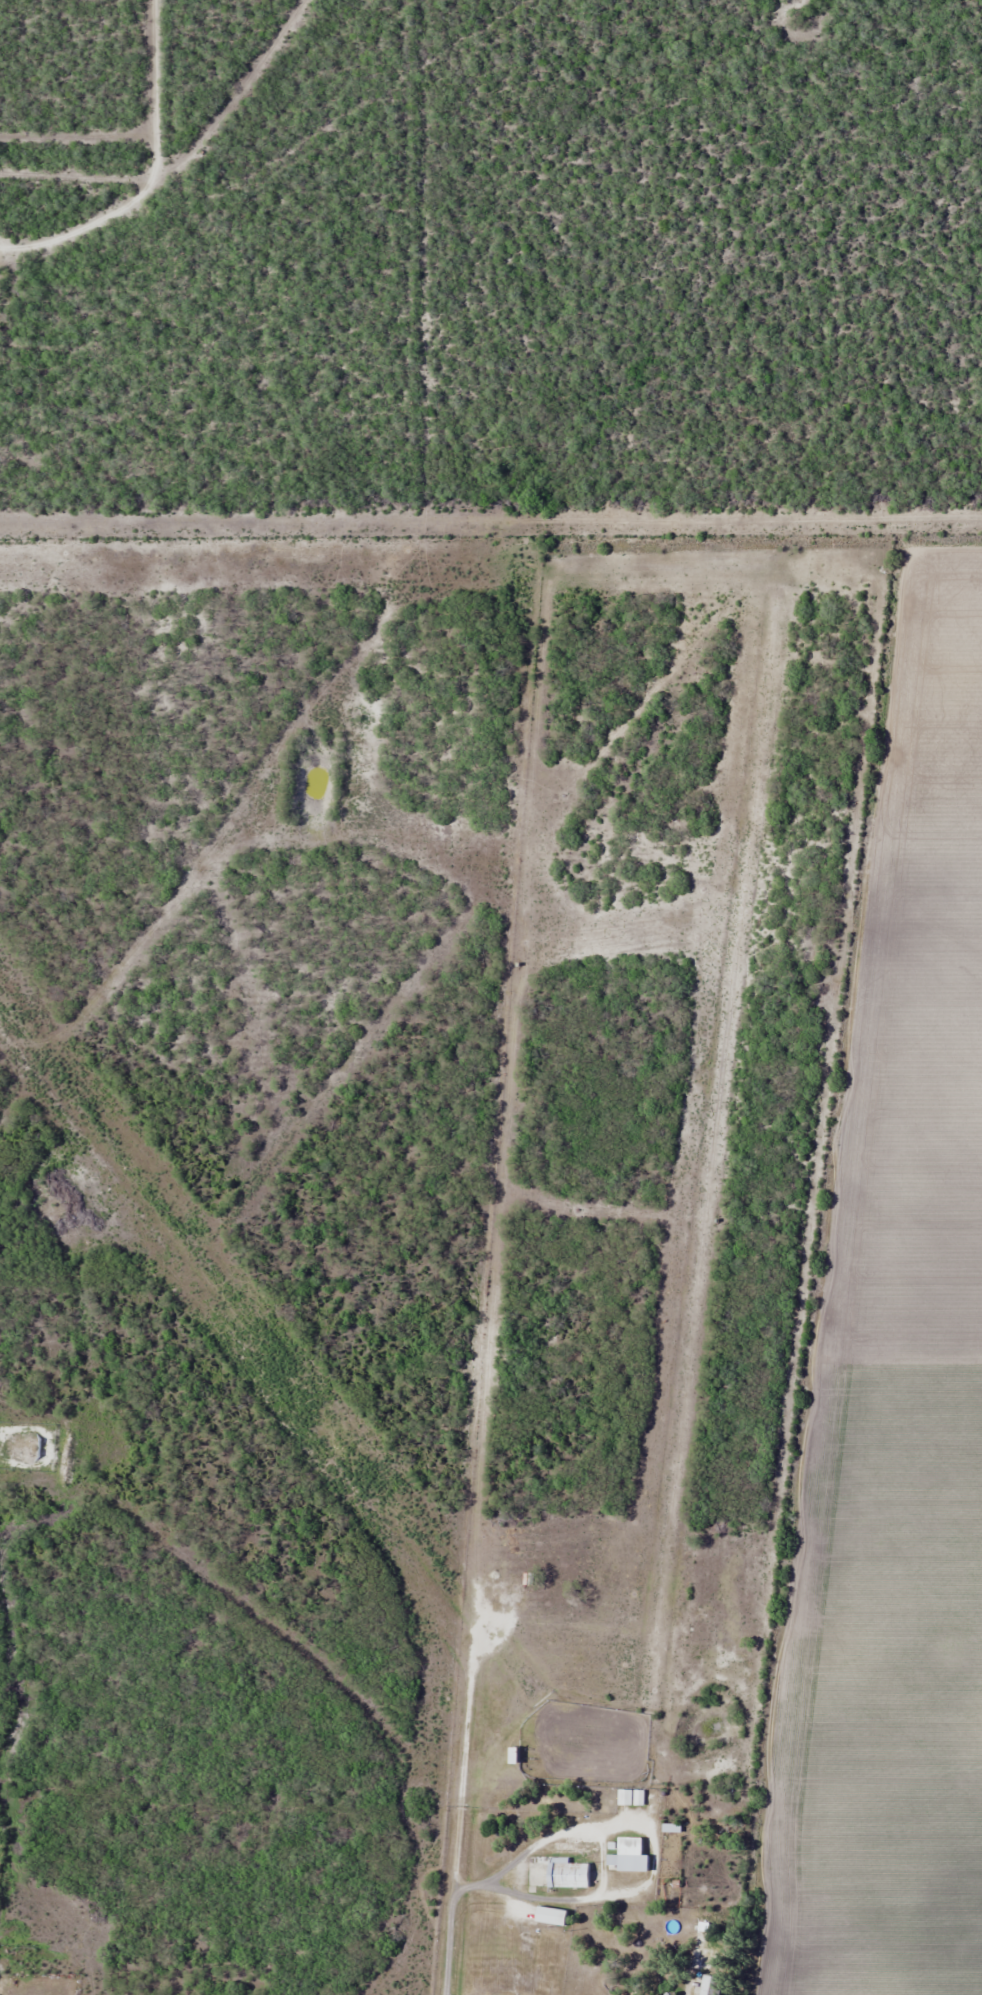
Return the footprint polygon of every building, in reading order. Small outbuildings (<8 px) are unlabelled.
[(648,1871),(647,1855),(612,1855),(612,1864),(617,1864),(617,1871),(648,1871)] [(588,1888),(588,1864),(548,1864),(548,1888),(588,1888)] [(704,1976),(701,1994),(719,1994),(721,1979),(704,1976)]
